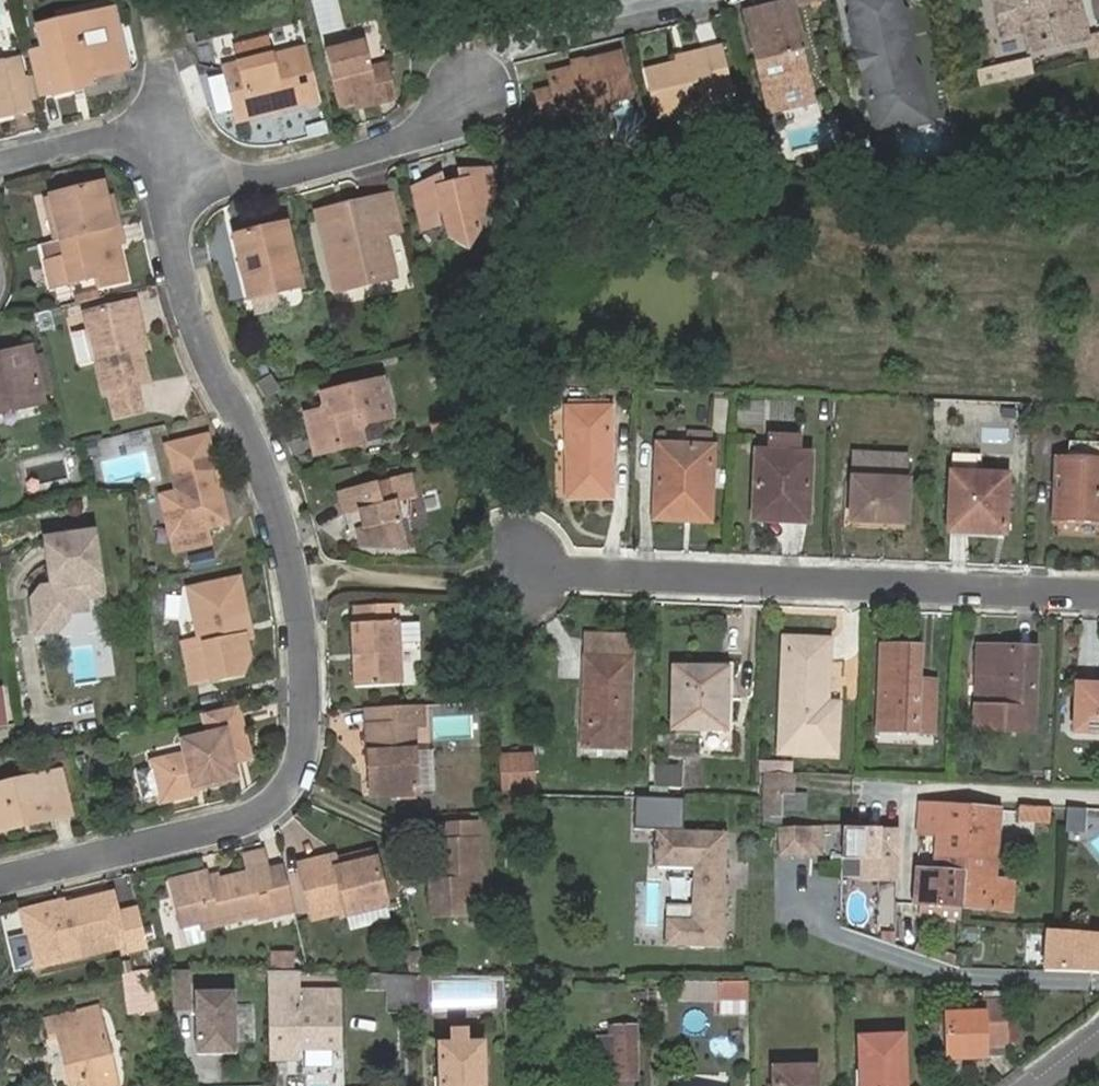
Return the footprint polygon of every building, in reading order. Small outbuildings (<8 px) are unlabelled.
[(744,12),(753,46),(760,45),(763,58),(756,60),(769,112),(813,100),(800,48),(805,47),(793,0),(744,12)] [(851,16),(848,20),(857,54),(866,59),(867,66),(862,74),(876,130),(900,124),(910,107),(926,103),(917,70),(913,67),(907,44),(910,39),(903,12),(898,9),(896,0),(847,0),(851,16)] [(1002,37),(1023,32),(1028,53),(1086,39),(1077,0),(992,0),(1002,37)] [(114,10),(103,13),(117,71),(124,70),(128,69),(114,10)] [(42,46),(54,95),(73,90),(70,79),(80,76),(82,88),(84,99),(127,89),(124,70),(117,71),(103,13),(38,29),(42,46)] [(338,38),(340,49),(365,43),(362,32),(338,38)] [(264,40),(233,48),(237,65),(222,68),(236,122),(302,106),(289,52),(268,57),(267,49),(264,40)] [(365,43),(340,49),(326,52),(339,106),(354,102),(378,96),(380,103),(396,99),(388,64),(371,68),(365,43)] [(289,52),(288,45),(267,49),(268,57),(289,52)] [(760,45),(753,46),(756,60),(763,58),(760,45)] [(35,83),(39,98),(54,95),(42,46),(28,51),(35,83)] [(676,64),(676,62),(647,70),(659,117),(715,103),(713,90),(729,85),(719,46),(704,50),(706,57),(676,64)] [(675,57),(676,62),(676,64),(706,57),(704,50),(675,57)] [(584,65),(572,68),(549,74),(552,88),(537,91),(547,131),(562,126),(559,114),(631,96),(620,51),(582,60),(584,65)] [(866,59),(857,54),(862,74),(867,66),(866,59)] [(570,59),(572,68),(584,65),(582,60),(582,57),(570,59)] [(20,59),(1,63),(7,89),(26,85),(20,59)] [(31,112),(30,105),(26,85),(7,89),(1,63),(0,64),(0,119),(31,112)] [(73,90),(82,88),(80,76),(70,79),(73,90)] [(30,105),(40,103),(39,98),(35,83),(26,85),(30,105)] [(356,110),(380,103),(378,96),(354,102),(356,110)] [(905,127),(930,121),(926,103),(910,107),(900,124),(905,127)] [(857,134),(863,162),(881,163),(876,131),(857,134)] [(834,143),(839,161),(851,158),(847,140),(834,143)] [(412,187),(421,229),(438,225),(436,212),(443,211),(448,235),(467,248),(479,230),(476,215),(498,210),(489,168),(456,171),(458,182),(443,185),(440,174),(412,187)] [(858,179),(857,192),(874,193),(874,180),(858,179)] [(51,196),(62,242),(121,227),(118,215),(110,217),(106,200),(103,185),(51,196)] [(339,221),(319,226),(334,290),(394,275),(385,233),(400,230),(392,194),(342,206),(346,226),(341,228),(339,221)] [(45,197),(56,243),(62,242),(51,196),(45,197)] [(114,198),(106,200),(110,217),(118,215),(114,198)] [(316,212),(319,226),(339,221),(341,228),(346,226),(342,206),(316,212)] [(249,299),(276,293),(300,287),(286,224),(234,236),(249,299)] [(43,246),(53,285),(97,275),(99,287),(125,281),(116,244),(124,241),(121,227),(62,242),(43,246)] [(76,304),(99,298),(98,292),(74,298),(76,304)] [(249,299),(253,315),(280,308),(276,293),(249,299)] [(134,326),(140,324),(135,302),(85,313),(104,392),(113,389),(139,383),(147,381),(139,348),(134,326)] [(146,345),(140,324),(134,326),(139,348),(146,345)] [(41,393),(29,347),(0,355),(0,404),(41,393)] [(271,375),(257,383),(260,388),(276,384),(271,375)] [(319,412),(306,416),(316,454),(363,443),(359,427),(390,419),(382,380),(322,395),(324,402),(319,412)] [(139,383),(113,389),(119,414),(144,407),(139,383)] [(276,384),(260,388),(266,398),(279,389),(276,384)] [(41,393),(0,404),(0,406),(1,412),(43,401),(41,393)] [(568,408),(567,498),(609,498),(610,409),(568,408)] [(1017,409),(1003,408),(1003,420),(1016,420),(1017,409)] [(686,429),(686,446),(713,447),(714,430),(686,429)] [(755,452),(752,519),(806,522),(809,453),(799,453),(800,436),(769,435),(767,452),(755,452)] [(218,484),(216,475),(208,437),(167,446),(178,492),(162,496),(176,555),(211,547),(206,527),(226,522),(218,484)] [(1053,519),(1098,520),(1098,442),(1069,441),(1069,459),(1056,459),(1053,519)] [(658,446),(655,511),(683,512),(682,520),(710,522),(713,447),(686,446),(658,446)] [(952,453),(949,531),(1004,533),(1007,475),(980,474),(981,454),(952,453)] [(854,454),(853,478),(873,478),(874,455),(854,454)] [(873,478),(853,478),(851,522),(905,523),(907,456),(874,455),(873,478)] [(344,516),(349,514),(359,512),(363,529),(354,531),(357,546),(408,549),(401,520),(396,503),(410,499),(415,498),(410,475),(338,494),(344,516)] [(409,518),(410,499),(396,503),(401,520),(409,518)] [(683,512),(655,511),(654,520),(682,520),(683,512)] [(359,512),(349,514),(354,531),(363,529),(359,512)] [(91,532),(44,539),(51,586),(40,588),(32,604),(36,633),(58,630),(66,617),(65,612),(85,609),(83,597),(100,594),(91,532)] [(216,555),(193,560),(195,572),(219,567),(216,555)] [(238,612),(245,611),(239,580),(187,590),(199,639),(182,643),(191,681),(208,677),(210,682),(238,675),(248,654),(243,633),(238,612)] [(351,624),(355,688),(400,685),(396,605),(354,607),(354,624),(351,624)] [(250,631),(245,611),(238,612),(243,633),(250,631)] [(783,639),(781,728),(836,730),(837,702),(827,702),(829,642),(783,639)] [(978,645),(976,707),(976,727),(1032,729),(1036,648),(978,645)] [(881,646),(878,730),(933,732),(935,680),(918,680),(919,648),(881,646)] [(585,659),(584,746),(629,747),(630,660),(585,659)] [(675,667),(673,728),(726,729),(727,668),(675,667)] [(1077,690),(1098,691),(1098,683),(1077,682),(1077,690)] [(1077,690),(1075,733),(1098,734),(1098,691),(1077,690)] [(422,724),(422,705),(372,707),(373,726),(366,728),(367,750),(377,749),(380,798),(416,796),(415,759),(413,724),(422,724)] [(204,713),(209,735),(241,727),(236,706),(204,713)] [(181,742),(185,755),(151,763),(153,768),(159,795),(160,803),(194,794),(193,787),(235,775),(232,764),(249,759),(241,727),(209,735),(181,742)] [(62,745),(46,748),(49,764),(65,761),(62,745)] [(377,749),(367,750),(370,799),(380,798),(377,749)] [(432,795),(430,757),(415,759),(416,796),(432,795)] [(159,795),(153,768),(137,772),(143,800),(159,795)] [(32,824),(69,816),(59,771),(0,785),(0,832),(15,829),(12,820),(30,816),(32,824)] [(237,783),(235,775),(193,787),(194,794),(237,783)] [(765,776),(763,815),(780,816),(781,794),(791,794),(793,776),(765,776)] [(806,811),(806,794),(791,794),(781,794),(781,810),(806,811)] [(920,804),(918,828),(918,832),(933,833),(931,866),(967,868),(971,806),(920,804)] [(1051,820),(1051,806),(1018,805),(1018,818),(1051,820)] [(999,808),(971,806),(967,868),(964,906),(1011,910),(1013,879),(995,878),(999,808)] [(1084,808),(1067,807),(1066,830),(1074,830),(1074,821),(1078,818),(1084,819),(1084,808)] [(15,829),(32,824),(30,816),(12,820),(15,829)] [(1074,830),(1083,831),(1084,819),(1078,818),(1074,821),(1074,830)] [(794,823),(780,822),(779,851),(793,851),(794,823)] [(794,823),(793,851),(810,852),(811,823),(794,823)] [(438,843),(438,871),(449,871),(449,881),(433,883),(435,916),(480,914),(477,824),(445,825),(445,842),(438,843)] [(812,852),(823,853),(824,824),(814,824),(812,852)] [(863,855),(862,877),(894,879),(897,830),(844,827),(842,854),(863,855)] [(724,950),(727,835),(656,834),(656,869),(694,871),(693,922),(668,922),(667,948),(724,950)] [(929,861),(928,837),(914,838),(915,862),(929,861)] [(182,927),(186,942),(206,937),(203,929),(258,915),(259,917),(293,909),(284,872),(267,876),(261,852),(244,856),(248,875),(218,883),(207,886),(205,879),(172,888),(182,927)] [(339,877),(336,867),(334,856),(300,864),(313,920),(346,912),(347,914),(385,905),(377,868),(339,877)] [(375,859),(336,867),(339,877),(377,868),(375,859)] [(931,866),(916,866),(914,904),(925,904),(940,905),(964,906),(967,868),(931,866)] [(449,871),(438,871),(433,871),(433,883),(449,881),(449,871)] [(203,872),(170,881),(172,888),(205,879),(203,872)] [(218,883),(216,876),(205,879),(207,886),(218,883)] [(893,923),(895,885),(882,885),(880,923),(893,923)] [(148,948),(138,908),(115,914),(111,893),(64,905),(56,907),(54,903),(22,912),(36,970),(124,948),(125,954),(148,948)] [(939,915),(940,905),(925,904),(923,914),(939,915)] [(389,920),(385,905),(347,914),(351,930),(389,920)] [(1046,930),(1041,971),(1096,973),(1098,951),(1098,934),(1046,930)] [(294,954),(273,953),(272,971),(294,971),(294,954)] [(410,972),(425,968),(422,953),(406,958),(410,972)] [(151,971),(125,976),(130,1012),(155,1009),(151,971)] [(190,971),(172,971),(173,1009),(191,1009),(190,971)] [(298,1049),(342,1048),(340,992),(298,992),(297,973),(268,973),(270,1060),(298,1059),(298,1049)] [(387,1012),(415,1013),(416,1010),(415,992),(415,976),(345,974),(345,990),(387,991),(387,1012)] [(415,976),(415,992),(428,992),(428,979),(428,976),(415,976)] [(691,1000),(690,982),(679,982),(679,1000),(691,1000)] [(717,1000),(717,982),(690,982),(691,1000),(717,1000)] [(748,1000),(747,983),(717,982),(717,1000),(720,1000),(745,1000),(748,1000)] [(415,992),(416,1010),(428,1009),(428,992),(415,992)] [(236,994),(196,995),(197,1057),(222,1057),(222,1040),(237,1040),(236,994)] [(745,1014),(745,1000),(720,1000),(720,1014),(745,1014)] [(984,1044),(1004,1043),(1004,1001),(983,1001),(983,1014),(947,1015),(949,1059),(986,1057),(985,1054),(984,1044)] [(71,1085),(117,1085),(96,1009),(48,1021),(52,1038),(58,1037),(71,1085)] [(600,1035),(600,1079),(635,1079),(635,1027),(610,1027),(610,1036),(600,1035)] [(451,1031),(452,1046),(466,1046),(466,1031),(451,1031)] [(861,1085),(905,1085),(903,1036),(859,1037),(861,1085)] [(1004,1053),(1004,1043),(984,1044),(985,1054),(1004,1053)] [(452,1046),(440,1046),(441,1085),(484,1085),(482,1045),(466,1046),(452,1046)] [(775,1085),(816,1085),(816,1067),(774,1068),(775,1085)]
